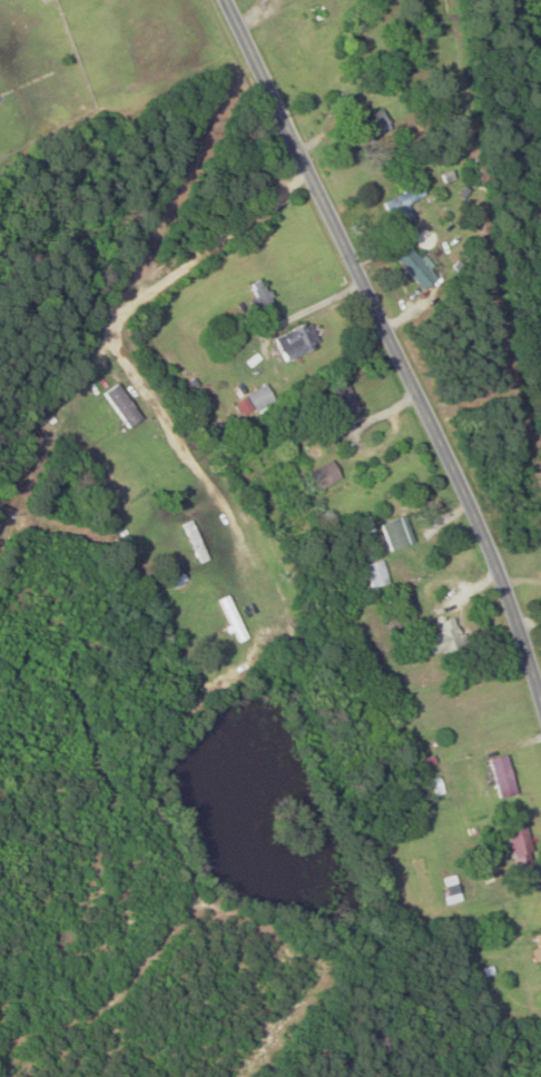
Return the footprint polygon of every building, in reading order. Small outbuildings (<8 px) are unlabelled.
[(417,218),(409,206),(427,196),(419,183),(383,205),(398,230),(417,218)] [(396,258),(424,290),(438,278),(410,246),(396,258)] [(275,304),(263,279),(249,286),(261,311),(275,304)] [(274,338),(284,361),(320,347),(310,323),(274,338)] [(127,429),(143,418),(120,383),(104,394),(127,429)] [(327,393),(343,422),(362,412),(347,383),(327,393)] [(275,400),(266,385),(236,404),(245,419),(275,400)] [(307,474),(316,493),(341,480),(331,461),(307,474)] [(381,523),(389,551),(413,544),(406,517),(381,523)] [(361,536),(372,533),(368,519),(357,522),(361,536)] [(210,561),(199,520),(187,523),(198,564),(210,561)] [(371,589),(390,583),(382,560),(364,566),(371,589)] [(217,600),(234,634),(242,629),(226,596),(217,600)] [(431,658),(466,647),(456,617),(438,622),(441,632),(425,637),(431,658)] [(488,759),(497,798),(515,794),(506,755),(488,759)] [(505,828),(519,875),(536,870),(522,823),(505,828)] [(540,964),(540,935),(530,939),(540,964)]
